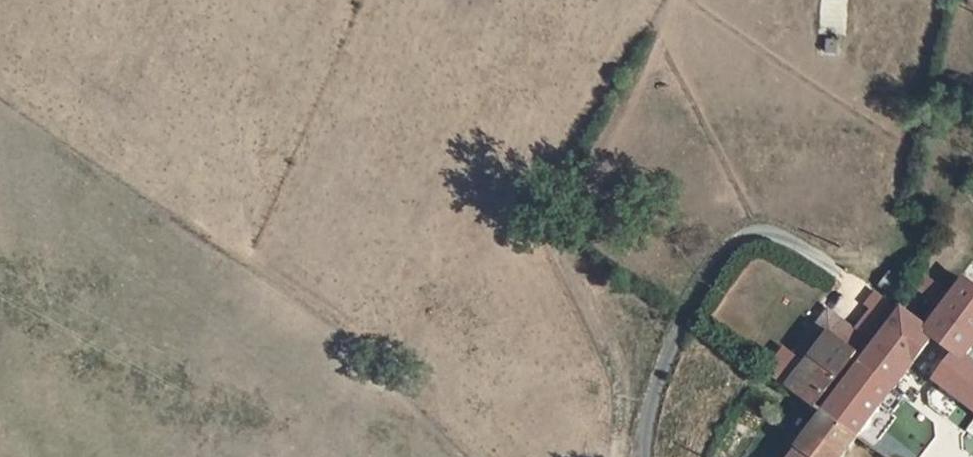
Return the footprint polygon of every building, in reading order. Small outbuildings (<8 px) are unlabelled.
[(966,280),(938,319),(919,304),(910,316),(903,311),(847,385),(833,404),(826,414),(860,438),(915,363),(972,407),(972,364),(965,358),(972,347),(972,285),(966,280)] [(807,364),(810,359),(839,379),(858,356),(844,345),(854,332),(828,311),(794,354),(807,364)] [(854,332),(844,345),(858,356),(868,343),(854,332)] [(807,364),(788,389),(817,408),(824,399),(839,379),(810,359),(807,364)] [(824,399),(817,408),(826,414),(833,404),(824,399)] [(870,439),(894,456),(943,456),(948,451),(890,409),(870,439)] [(799,451),(807,456),(845,456),(860,438),(826,414),(799,451)]
